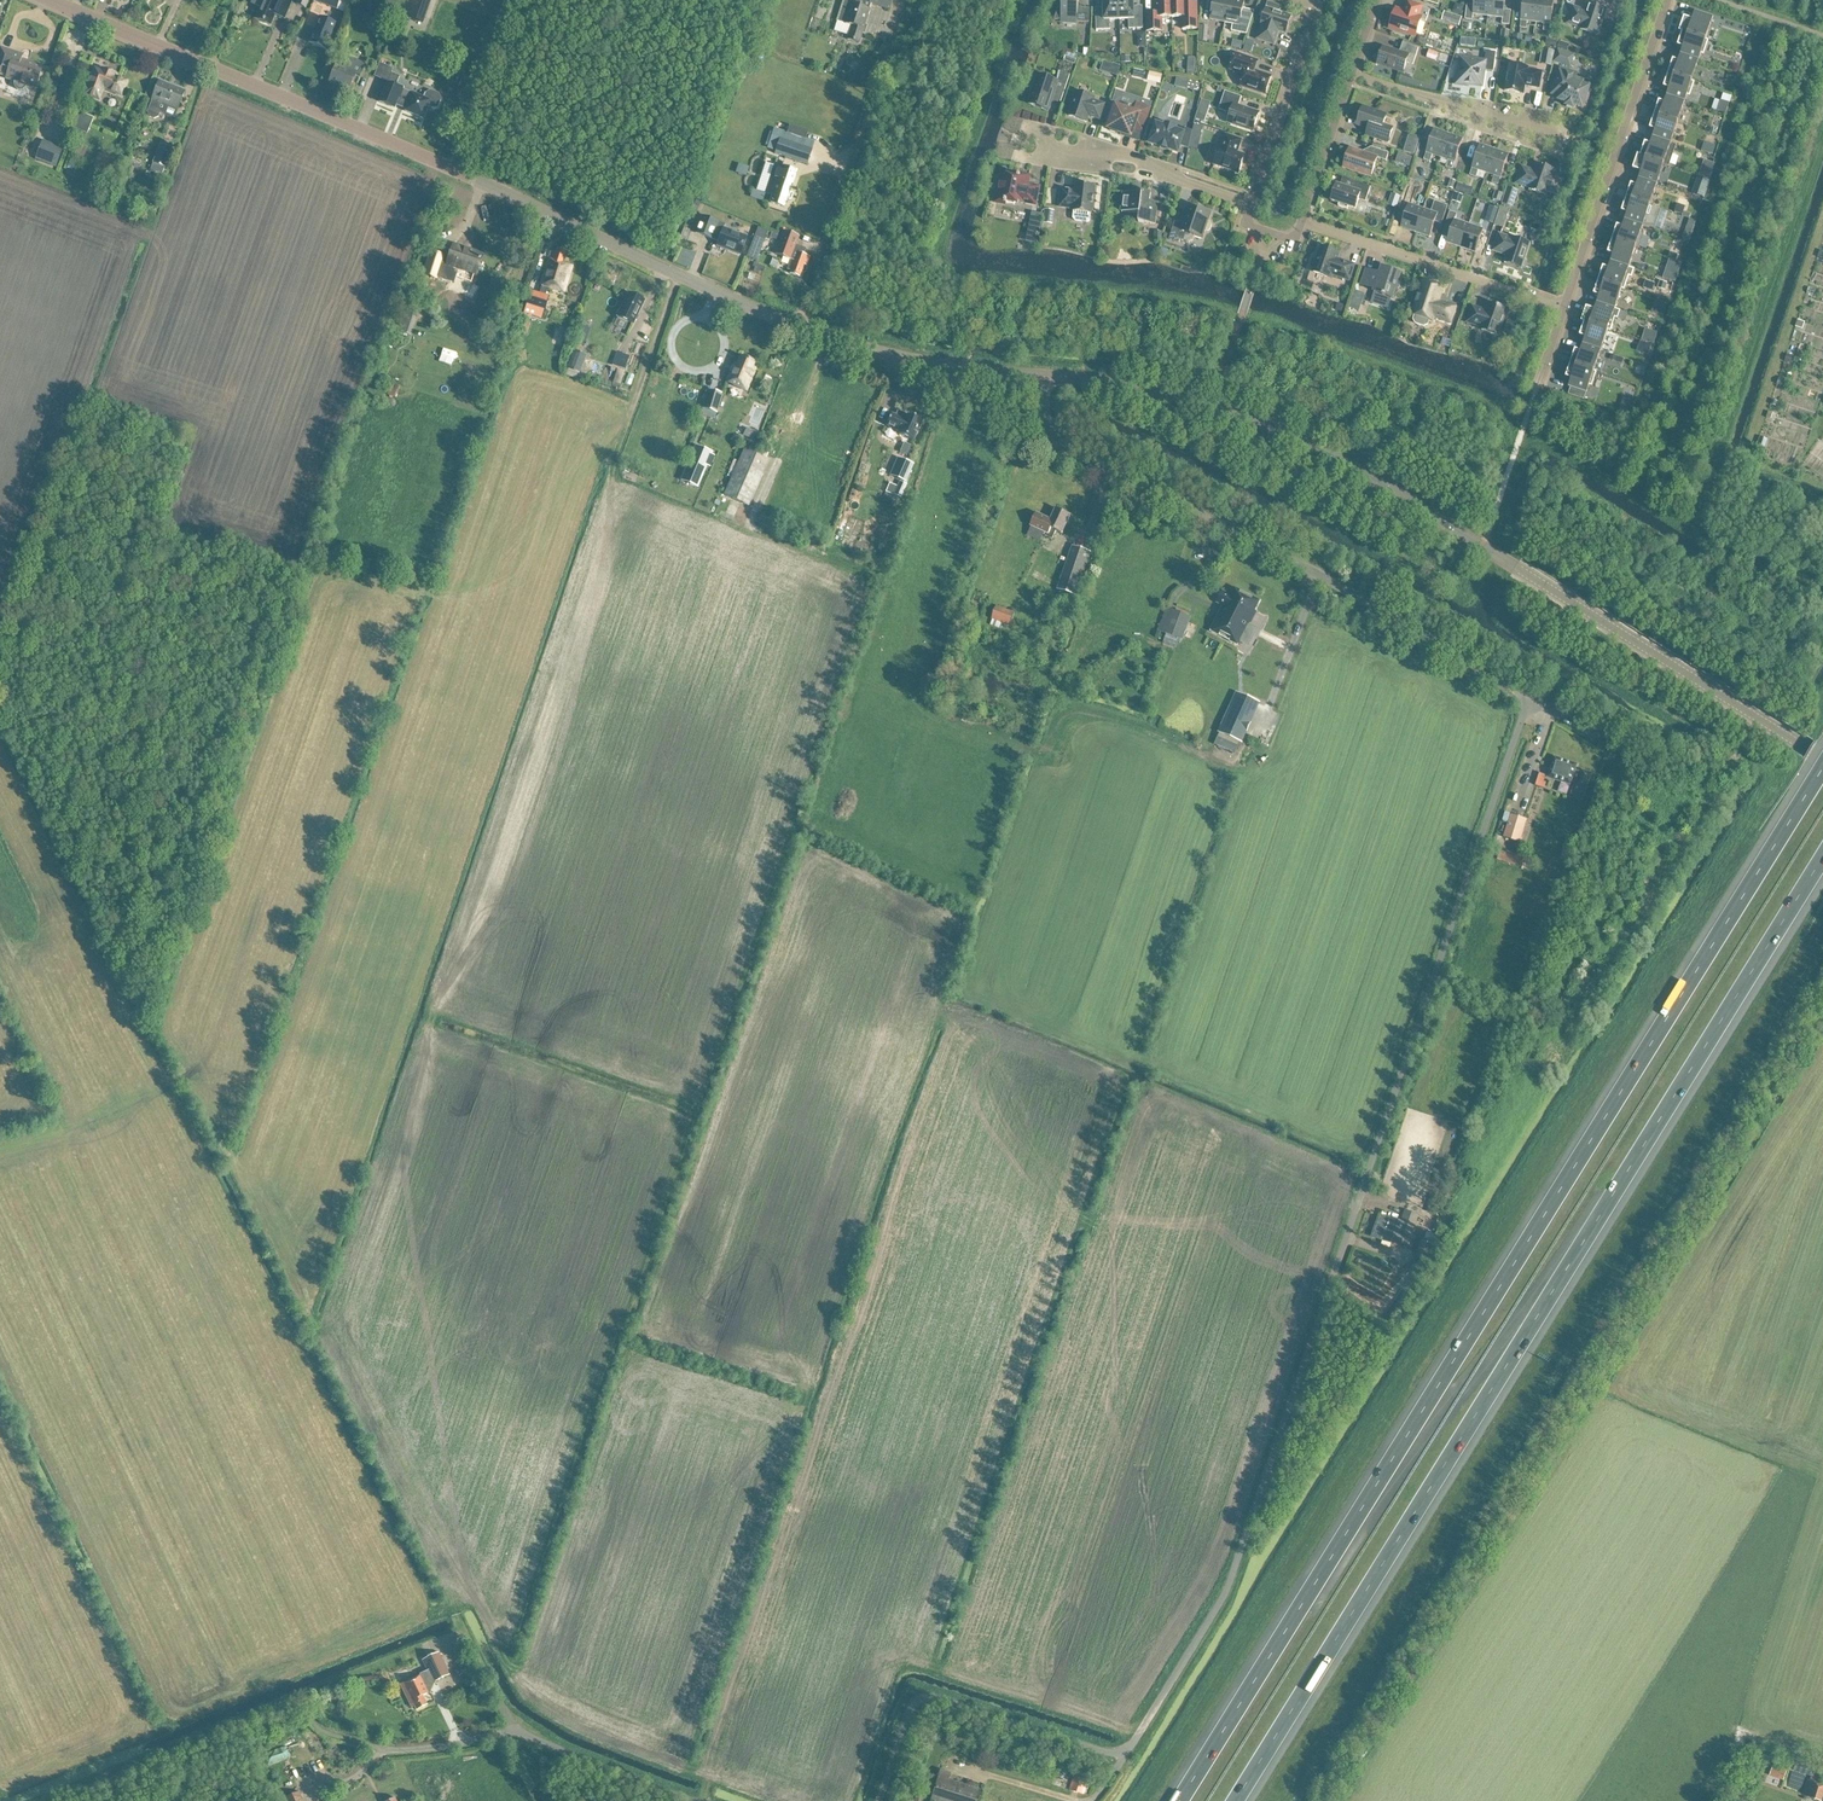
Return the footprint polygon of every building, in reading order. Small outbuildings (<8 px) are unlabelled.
[(251,4),(261,8),(258,15),(272,21),(277,11),(286,15),(291,3),(293,0),(253,0),(251,4)] [(310,0),(298,0),(296,6),(305,10),(310,0)] [(341,0),(314,0),(314,1),(337,10),(341,0)] [(431,0),(406,0),(400,17),(422,25),(431,0)] [(870,5),(890,11),(893,0),(871,0),(870,5)] [(1090,9),(1081,8),(1079,6),(1079,0),(1063,0),(1062,4),(1060,4),(1055,20),(1055,21),(1089,23),(1090,9)] [(1119,0),(1104,0),(1104,12),(1096,12),(1097,31),(1111,30),(1110,21),(1120,20),(1119,0)] [(1135,11),(1134,0),(1119,0),(1120,20),(1129,20),(1129,30),(1144,29),(1143,10),(1135,11)] [(1172,0),(1155,0),(1155,15),(1147,15),(1147,32),(1163,32),(1163,18),(1173,18),(1172,0)] [(1173,18),(1182,18),(1183,30),(1197,29),(1198,19),(1198,13),(1189,13),(1189,0),(1172,0),(1173,18)] [(1230,0),(1215,0),(1210,20),(1225,23),(1230,0)] [(1255,12),(1243,9),(1245,2),(1236,0),(1230,0),(1225,23),(1233,25),(1232,32),(1247,35),(1255,12)] [(1490,0),(1475,0),(1474,7),(1467,6),(1465,20),(1473,21),(1473,15),(1488,17),(1490,0)] [(1506,0),(1490,0),(1488,17),(1503,19),(1502,25),(1509,26),(1511,11),(1504,10),(1506,0)] [(1539,0),(1524,0),(1521,21),(1520,28),(1527,29),(1528,22),(1536,23),(1539,0)] [(1554,0),(1552,0),(1539,0),(1536,23),(1544,24),(1543,31),(1550,32),(1551,25),(1554,0)] [(1426,22),(1430,11),(1423,8),(1423,7),(1407,1),(1403,12),(1396,10),(1390,28),(1415,37),(1421,20),(1426,22)] [(870,11),(850,5),(844,3),(838,23),(852,28),(848,41),(859,45),(870,11)] [(1286,34),(1292,17),(1279,13),(1281,7),(1268,3),(1261,25),(1262,26),(1258,40),(1274,45),(1279,32),(1286,34)] [(1452,12),(1460,15),(1463,7),(1455,4),(1452,12)] [(1597,36),(1606,10),(1589,5),(1587,12),(1573,8),(1568,24),(1581,29),(1581,30),(1597,36)] [(1459,27),(1462,18),(1445,12),(1442,21),(1459,27)] [(1694,21),(1684,18),(1680,32),(1708,42),(1709,41),(1706,40),(1713,20),(1696,14),(1694,21)] [(1206,37),(1208,15),(1201,15),(1200,36),(1206,37)] [(337,25),(326,21),(319,18),(309,43),(326,50),(337,25)] [(1509,42),(1510,32),(1502,31),(1501,41),(1509,42)] [(1704,56),(1708,42),(1680,32),(1679,33),(1682,34),(1678,47),(1684,49),(1682,56),(1699,61),(1701,55),(1704,56)] [(1522,44),(1522,36),(1513,35),(1512,42),(1522,44)] [(1525,45),(1532,46),(1533,37),(1526,36),(1525,45)] [(1556,49),(1557,41),(1546,40),(1545,48),(1556,49)] [(1261,56),(1264,48),(1247,42),(1244,50),(1261,56)] [(1568,53),(1570,45),(1560,42),(1558,50),(1568,53)] [(1413,65),(1419,49),(1403,43),(1400,53),(1384,48),(1378,65),(1403,73),(1407,63),(1413,65)] [(43,67),(22,61),(23,56),(0,49),(0,50),(0,76),(7,79),(7,80),(15,82),(15,83),(14,86),(15,89),(18,91),(20,92),(24,91),(26,89),(27,87),(28,87),(36,89),(43,67)] [(1552,67),(1555,52),(1542,50),(1540,65),(1552,67)] [(1571,69),(1575,56),(1557,50),(1553,63),(1571,69)] [(1436,62),(1439,54),(1429,51),(1427,59),(1436,62)] [(1494,72),(1496,53),(1486,52),(1485,63),(1461,59),(1460,72),(1458,72),(1456,85),(1469,87),(1469,85),(1482,87),(1484,71),(1494,72)] [(1236,54),(1231,70),(1245,75),(1241,87),(1266,95),(1272,77),(1255,72),(1259,62),(1253,59),(1236,54)] [(1073,72),(1078,57),(1071,55),(1069,62),(1066,70),(1073,72)] [(1692,82),(1699,61),(1682,56),(1680,63),(1673,60),(1668,74),(1694,83),(1695,83),(1692,82)] [(360,77),(365,65),(348,57),(343,69),(336,66),(329,83),(349,91),(356,75),(360,77)] [(1188,59),(1187,76),(1194,76),(1195,60),(1188,59)] [(1117,76),(1120,67),(1114,64),(1111,74),(1117,76)] [(1539,89),(1543,72),(1528,70),(1528,69),(1509,65),(1505,91),(1524,95),(1525,87),(1539,89)] [(116,78),(117,76),(102,70),(101,72),(95,69),(88,87),(87,87),(86,89),(87,90),(85,95),(87,95),(87,97),(89,98),(91,97),(99,100),(103,89),(121,96),(127,82),(116,78)] [(1583,86),(1584,81),(1576,79),(1578,75),(1561,69),(1552,95),(1560,97),(1559,101),(1567,103),(1566,106),(1574,109),(1574,106),(1583,109),(1585,103),(1586,104),(1587,103),(1590,95),(1589,94),(1588,93),(1590,88),(1583,86)] [(1061,103),(1070,75),(1061,72),(1057,82),(1040,76),(1039,77),(1035,76),(1031,87),(1035,88),(1030,105),(1048,112),(1052,100),(1061,103)] [(1160,85),(1162,76),(1150,73),(1148,82),(1160,85)] [(412,95),(403,91),(404,88),(397,85),(400,77),(391,74),(379,102),(394,109),(397,103),(407,108),(405,112),(423,119),(427,108),(432,110),(438,108),(441,100),(439,94),(431,91),(425,94),(423,98),(412,94),(412,95)] [(1690,97),(1694,83),(1668,74),(1664,88),(1670,90),(1668,97),(1685,103),(1687,96),(1690,97)] [(462,77),(457,92),(458,92),(456,100),(463,102),(466,95),(470,80),(462,77)] [(1201,83),(1189,80),(1187,89),(1198,92),(1201,83)] [(160,82),(152,102),(147,113),(149,118),(154,120),(159,118),(160,113),(159,109),(160,105),(177,112),(185,92),(160,82)] [(1242,98),(1225,92),(1219,110),(1231,114),(1228,123),(1253,132),(1259,114),(1239,107),(1242,98)] [(1100,121),(1106,105),(1093,101),(1094,99),(1077,93),(1069,116),(1086,122),(1088,117),(1100,121)] [(1678,124),(1685,103),(1668,97),(1666,104),(1659,102),(1654,116),(1678,124)] [(1208,113),(1211,104),(1202,101),(1199,110),(1208,113)] [(1721,101),(1718,111),(1725,113),(1728,103),(1721,101)] [(1139,114),(1128,111),(1129,106),(1120,103),(1119,108),(1117,107),(1109,130),(1132,137),(1134,130),(1143,133),(1151,108),(1150,111),(1141,108),(1139,114)] [(1383,126),(1387,116),(1363,108),(1358,125),(1375,131),(1372,138),(1388,144),(1393,130),(1383,126)] [(88,133),(93,120),(77,113),(72,127),(88,133)] [(1671,144),(1678,124),(1654,116),(1650,129),(1656,132),(1654,139),(1671,144)] [(1166,129),(1156,125),(1150,144),(1160,147),(1160,148),(1168,151),(1168,150),(1178,153),(1180,146),(1189,149),(1192,136),(1193,132),(1185,129),(1184,135),(1175,132),(1176,129),(1167,126),(1166,129)] [(807,166),(814,143),(805,141),(808,132),(789,126),(787,134),(774,130),(768,147),(776,150),(774,156),(807,166)] [(1201,138),(1203,128),(1194,126),(1193,132),(1192,136),(1201,138)] [(1441,158),(1449,135),(1434,130),(1426,153),(1427,153),(1424,160),(1430,163),(1433,155),(1441,158)] [(1238,153),(1242,141),(1226,135),(1222,148),(1220,147),(1214,165),(1239,174),(1245,156),(1238,153)] [(1455,163),(1463,139),(1449,135),(1441,158),(1449,161),(1446,168),(1452,170),(1455,163)] [(1638,155),(1638,156),(1664,165),(1667,166),(1674,145),(1671,144),(1654,139),(1652,145),(1645,143),(1641,156),(1638,155)] [(55,168),(63,149),(43,140),(35,160),(55,168)] [(1414,155),(1417,145),(1408,142),(1405,151),(1414,155)] [(1713,156),(1716,147),(1704,143),(1701,151),(1713,156)] [(165,168),(172,150),(161,145),(153,164),(165,168)] [(1487,174),(1494,150),(1480,145),(1472,169),(1470,176),(1476,178),(1479,171),(1487,174)] [(1386,162),(1389,154),(1372,148),(1369,155),(1350,149),(1343,168),(1371,177),(1378,159),(1386,162)] [(1509,155),(1494,150),(1487,174),(1494,176),(1492,183),(1498,186),(1501,179),(1509,155)] [(1410,167),(1413,158),(1399,153),(1396,162),(1410,167)] [(1638,156),(1633,170),(1642,173),(1640,180),(1657,186),(1664,165),(1638,156)] [(72,170),(76,161),(71,160),(67,169),(72,170)] [(1552,177),(1555,171),(1538,165),(1535,172),(1522,167),(1516,184),(1530,189),(1529,190),(1546,196),(1548,191),(1551,192),(1550,193),(1559,196),(1564,179),(1556,177),(1556,178),(1552,177)] [(769,181),(765,194),(773,196),(771,203),(784,208),(787,200),(790,201),(792,194),(789,193),(791,188),(795,176),(787,173),(781,171),(773,169),(769,181)] [(1036,206),(1040,188),(1028,185),(1031,171),(1030,171),(1029,178),(1010,174),(1009,178),(1001,177),(1000,182),(997,184),(996,189),(998,192),(996,202),(1015,206),(1016,202),(1036,206)] [(1712,176),(1701,172),(1699,178),(1710,181),(1712,176)] [(1694,187),(1707,191),(1710,182),(1697,178),(1694,187)] [(1453,190),(1456,182),(1450,180),(1448,188),(1453,190)] [(1650,207),(1657,186),(1640,180),(1638,187),(1631,185),(1626,199),(1650,207)] [(1366,202),(1371,187),(1354,181),(1351,190),(1337,186),(1332,202),(1339,204),(1338,207),(1348,210),(1349,208),(1356,210),(1359,200),(1366,202)] [(1091,214),(1095,187),(1077,184),(1076,192),(1062,190),(1060,207),(1074,209),(1074,212),(1073,219),(1075,221),(1088,223),(1090,221),(1091,214)] [(1467,195),(1470,188),(1458,184),(1456,191),(1467,195)] [(1513,208),(1519,192),(1507,188),(1502,205),(1513,208)] [(1496,191),(1493,199),(1500,201),(1503,193),(1496,191)] [(1155,225),(1158,203),(1150,202),(1151,194),(1142,193),(1142,195),(1123,193),(1121,212),(1140,214),(1139,223),(1155,225)] [(1405,213),(1411,195),(1403,193),(1398,210),(1405,213)] [(1461,202),(1463,196),(1455,193),(1453,199),(1461,202)] [(1397,209),(1401,198),(1392,195),(1388,206),(1397,209)] [(1626,199),(1622,212),(1628,215),(1626,222),(1643,227),(1654,231),(1661,210),(1650,207),(1626,199)] [(1435,202),(1431,212),(1424,210),(1415,233),(1430,238),(1435,222),(1442,225),(1448,206),(1435,202)] [(1415,233),(1424,210),(1409,205),(1401,228),(1415,233)] [(1212,225),(1211,222),(1209,222),(1212,213),(1200,209),(1199,210),(1191,207),(1184,226),(1175,223),(1169,240),(1179,243),(1180,240),(1189,243),(1194,241),(1195,238),(1202,240),(1205,231),(1208,232),(1211,231),(1212,225)] [(1494,225),(1499,210),(1490,207),(1485,222),(1494,225)] [(1504,229),(1510,210),(1501,207),(1494,226),(1504,229)] [(1053,225),(1055,211),(1045,210),(1043,224),(1053,225)] [(1461,249),(1469,225),(1455,220),(1457,215),(1450,212),(1445,226),(1452,228),(1447,244),(1461,249)] [(739,255),(746,238),(724,229),(725,226),(702,217),(695,233),(719,242),(717,247),(739,255)] [(1031,222),(1027,243),(1037,245),(1041,224),(1031,222)] [(1636,248),(1643,227),(1626,222),(1624,228),(1617,226),(1612,240),(1636,248)] [(1475,254),(1483,230),(1469,225),(1461,249),(1475,254)] [(768,232),(758,228),(746,258),(756,262),(768,232)] [(791,261),(787,270),(790,271),(789,274),(799,278),(804,265),(807,266),(810,257),(804,255),(806,250),(795,246),(798,238),(783,232),(775,255),(791,261)] [(1513,239),(1499,235),(1493,251),(1507,256),(1505,263),(1521,269),(1522,267),(1525,268),(1527,261),(1524,260),(1530,244),(1513,238),(1513,239)] [(1629,268),(1636,248),(1612,240),(1608,254),(1614,256),(1612,263),(1634,270),(1635,270),(1629,268)] [(1249,253),(1246,246),(1239,249),(1242,256),(1249,253)] [(1321,247),(1317,261),(1315,260),(1312,261),(1311,266),(1312,268),(1314,269),(1313,273),(1331,279),(1332,276),(1349,282),(1355,265),(1337,260),(1339,253),(1321,247)] [(429,254),(422,275),(436,280),(437,278),(454,284),(458,270),(475,275),(482,255),(470,251),(469,253),(454,248),(450,261),(443,258),(429,254)] [(526,305),(524,313),(542,319),(545,311),(549,297),(546,296),(548,288),(564,293),(572,267),(562,263),(566,251),(557,248),(556,252),(553,251),(550,260),(548,259),(540,285),(542,286),(540,294),(531,291),(526,305)] [(1159,255),(1166,257),(1168,251),(1162,248),(1159,255)] [(1669,258),(1677,260),(1678,255),(1671,252),(1669,258)] [(1672,281),(1675,282),(1681,263),(1678,262),(1670,260),(1664,278),(1672,281)] [(1632,278),(1634,270),(1612,263),(1610,270),(1603,268),(1598,281),(1625,290),(1629,277),(1632,278)] [(756,264),(753,272),(758,274),(760,269),(763,271),(764,267),(756,264)] [(1397,290),(1400,282),(1398,281),(1400,274),(1383,268),(1381,275),(1367,270),(1362,285),(1376,290),(1374,293),(1383,296),(1382,297),(1385,297),(1386,297),(1392,299),(1395,289),(1397,290)] [(1444,289),(1423,281),(1412,315),(1415,316),(1414,320),(1416,324),(1424,327),(1428,325),(1430,321),(1433,322),(1434,318),(1451,324),(1457,308),(1446,304),(1442,296),(1444,289)] [(1598,281),(1594,295),(1600,297),(1598,304),(1609,308),(1620,312),(1621,311),(1615,309),(1622,290),(1624,291),(1625,290),(1598,281)] [(1646,281),(1644,288),(1651,291),(1654,283),(1646,281)] [(1665,292),(1667,284),(1660,282),(1657,289),(1665,292)] [(1355,292),(1349,310),(1360,314),(1367,295),(1355,292)] [(629,294),(618,317),(633,325),(644,301),(629,294)] [(1656,301),(1653,310),(1662,313),(1665,314),(1668,305),(1665,304),(1656,301)] [(693,307),(695,312),(702,309),(699,304),(693,307)] [(1336,311),(1345,314),(1347,307),(1338,304),(1336,311)] [(1507,310),(1490,304),(1487,312),(1472,306),(1467,323),(1481,328),(1481,330),(1498,336),(1507,310)] [(1586,308),(1582,322),(1586,323),(1611,332),(1615,319),(1618,319),(1620,312),(1609,308),(1598,304),(1596,311),(1586,308)] [(409,335),(417,313),(405,309),(398,332),(409,335)] [(519,318),(516,331),(526,334),(530,321),(519,318)] [(1803,330),(1805,323),(1797,321),(1795,327),(1803,330)] [(1516,337),(1520,326),(1508,322),(1504,333),(1516,337)] [(1584,323),(1580,337),(1586,339),(1584,346),(1588,347),(1601,351),(1608,331),(1610,332),(1611,332),(1586,323),(1582,322),(1581,323),(1584,323)] [(1645,328),(1640,352),(1652,354),(1657,331),(1645,328)] [(1451,349),(1453,341),(1443,338),(1441,345),(1451,349)] [(1575,350),(1570,364),(1597,373),(1594,372),(1601,351),(1588,347),(1584,346),(1582,353),(1575,350)] [(580,374),(586,355),(574,351),(566,375),(575,378),(577,373),(580,374)] [(625,369),(629,358),(616,353),(612,365),(625,369)] [(1623,359),(1612,355),(1610,360),(1622,364),(1623,359)] [(1792,364),(1794,358),(1787,355),(1785,362),(1792,364)] [(746,391),(755,369),(751,368),(753,363),(741,358),(738,365),(735,364),(727,382),(734,385),(734,386),(746,391)] [(1592,387),(1597,373),(1570,364),(1566,378),(1572,380),(1570,388),(1587,393),(1589,386),(1592,387)] [(619,380),(622,372),(609,368),(605,380),(609,382),(611,377),(619,380)] [(629,374),(625,384),(630,386),(634,376),(629,374)] [(387,394),(394,397),(397,385),(391,383),(387,394)] [(717,413),(722,395),(708,391),(703,409),(717,413)] [(1632,413),(1636,402),(1624,397),(1620,409),(1632,413)] [(907,416),(897,412),(895,416),(892,414),(886,427),(900,432),(899,435),(913,441),(922,422),(907,415),(907,416)] [(1775,414),(1769,412),(1767,418),(1773,420),(1775,414)] [(1765,448),(1768,440),(1760,438),(1757,445),(1765,448)] [(911,444),(905,441),(901,452),(906,455),(911,444)] [(748,507),(768,462),(744,451),(723,496),(748,507)] [(698,455),(685,488),(702,495),(714,462),(698,455)] [(906,483),(913,465),(903,461),(895,478),(906,483)] [(901,499),(906,485),(900,482),(894,496),(901,499)] [(890,501),(896,487),(888,483),(882,498),(890,501)] [(1063,534),(1071,516),(1056,510),(1051,521),(1037,514),(1031,527),(1046,533),(1045,536),(1053,540),(1057,531),(1063,534)] [(1077,597),(1092,553),(1073,547),(1057,591),(1077,597)] [(1254,611),(1259,602),(1236,589),(1231,596),(1224,592),(1216,604),(1224,608),(1210,631),(1240,647),(1242,644),(1249,648),(1258,630),(1250,626),(1257,613),(1254,611)] [(1010,626),(1015,613),(997,607),(992,620),(993,620),(991,626),(1001,630),(1003,624),(1010,626)] [(1180,639),(1188,617),(1168,610),(1161,633),(1180,639)] [(1009,665),(1016,669),(1019,661),(1012,658),(1009,665)] [(1244,745),(1262,705),(1239,695),(1221,734),(1240,743),(1244,745)] [(1221,734),(1220,734),(1215,745),(1235,754),(1240,743),(1221,734)] [(1571,781),(1576,783),(1572,793),(1584,797),(1592,774),(1582,771),(1581,773),(1575,771),(1577,765),(1555,758),(1548,778),(1559,781),(1559,779),(1570,783),(1571,781)] [(1546,776),(1539,774),(1535,786),(1545,789),(1546,784),(1544,784),(1546,776)] [(1519,842),(1526,820),(1511,814),(1503,837),(1519,842)] [(1571,859),(1576,842),(1566,839),(1561,856),(1571,859)] [(1498,859),(1520,866),(1522,858),(1501,851),(1498,859)] [(1373,1236),(1399,1245),(1404,1233),(1411,1235),(1418,1215),(1406,1211),(1402,1222),(1380,1214),(1373,1236)] [(1426,1272),(1436,1244),(1423,1239),(1414,1268),(1426,1272)] [(449,1673),(439,1651),(422,1659),(433,1681),(449,1673)] [(429,1691),(420,1673),(400,1683),(412,1706),(415,1705),(417,1709),(427,1704),(422,1694),(429,1691)] [(287,1745),(266,1753),(271,1764),(291,1757),(287,1745)] [(1785,1781),(1789,1769),(1775,1764),(1770,1776),(1785,1781)] [(1815,1767),(1804,1795),(1820,1800),(1822,1800),(1822,1799),(1822,1770),(1815,1767)] [(979,1790),(957,1783),(957,1785),(948,1782),(951,1774),(941,1771),(932,1799),(938,1800),(975,1800),(979,1790)] [(1083,1794),(1089,1775),(1076,1771),(1070,1789),(1083,1794)] [(296,1792),(285,1798),(287,1800),(300,1800),(296,1792)]
